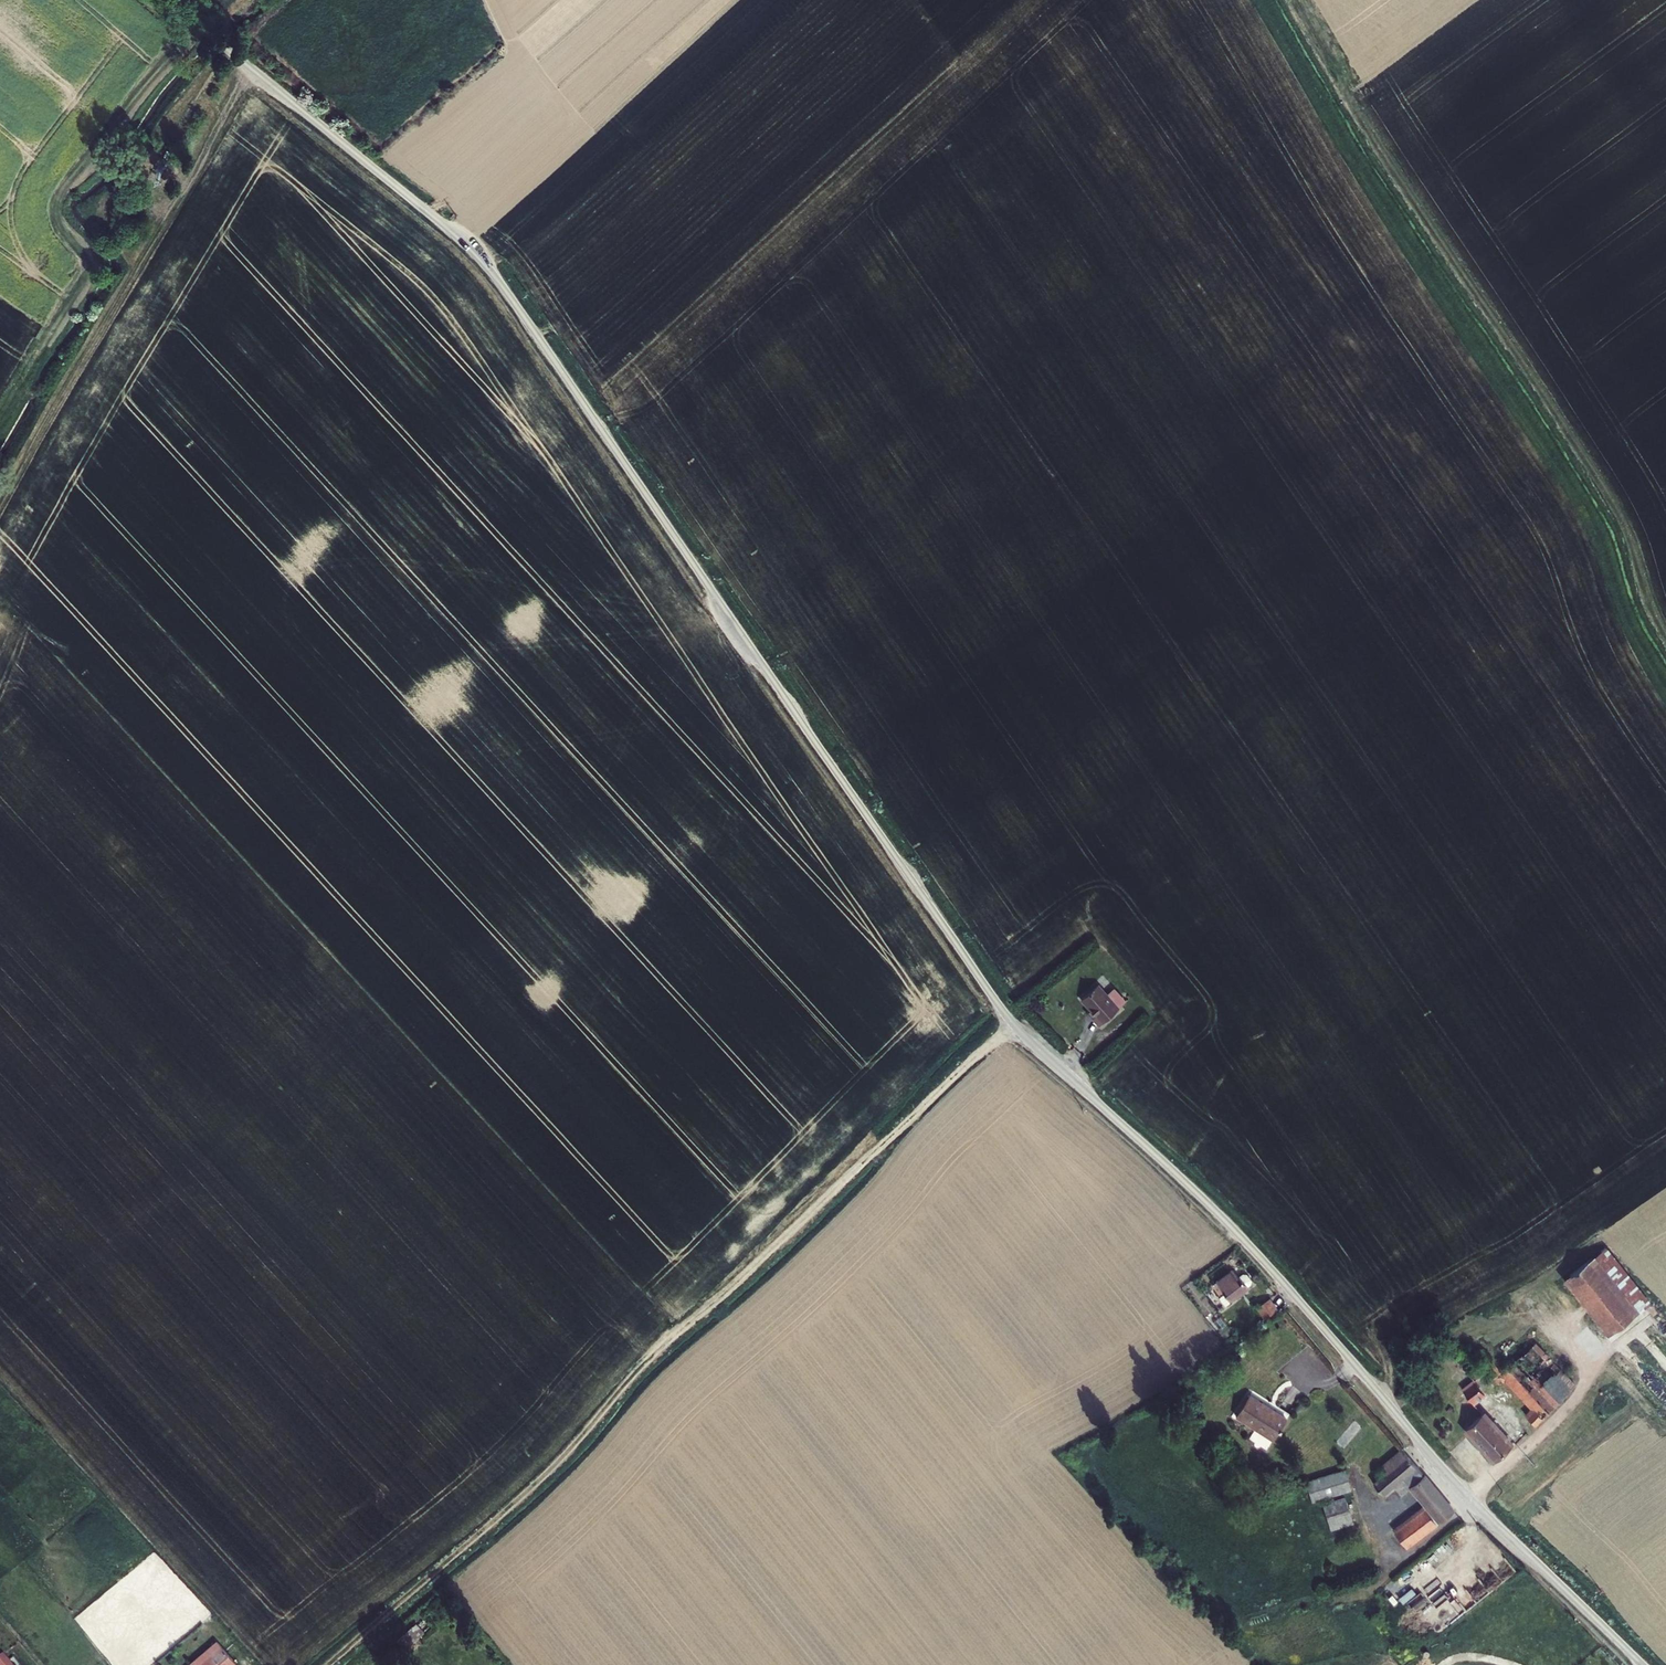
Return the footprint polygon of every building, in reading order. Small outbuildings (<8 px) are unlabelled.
[(1097,985),(1081,999),(1096,1015),(1093,1018),(1099,1026),(1119,1008),(1097,985)] [(1606,1248),(1564,1280),(1608,1334),(1650,1303),(1606,1248)] [(1233,1269),(1212,1285),(1220,1296),(1218,1298),(1225,1306),(1230,1302),(1229,1300),(1234,1296),(1237,1299),(1245,1293),(1242,1290),(1246,1287),(1250,1284),(1251,1281),(1246,1274),(1242,1274),(1238,1277),(1233,1269)] [(1277,1310),(1270,1298),(1256,1308),(1264,1319),(1277,1310)] [(1474,1357),(1499,1383),(1506,1378),(1534,1408),(1526,1416),(1534,1425),(1575,1385),(1535,1342),(1502,1373),(1481,1350),(1474,1357)] [(1483,1395),(1474,1381),(1462,1390),(1472,1404),(1483,1395)] [(1249,1395),(1236,1415),(1273,1439),(1286,1419),(1249,1395)] [(1483,1414),(1466,1429),(1494,1460),(1511,1445),(1483,1414)] [(1424,1475),(1423,1476),(1401,1450),(1381,1467),(1386,1473),(1373,1484),(1382,1495),(1403,1477),(1427,1506),(1394,1533),(1405,1547),(1436,1524),(1440,1521),(1453,1510),(1424,1475)] [(1345,1470),(1306,1482),(1312,1502),(1351,1489),(1345,1470)] [(1353,1523),(1344,1497),(1322,1504),(1331,1529),(1353,1523)] [(423,1633),(416,1624),(397,1640),(405,1649),(423,1633)] [(217,1642),(189,1664),(237,1664),(217,1642)] [(3,1654),(0,1657),(0,1664),(13,1664),(3,1654)]
